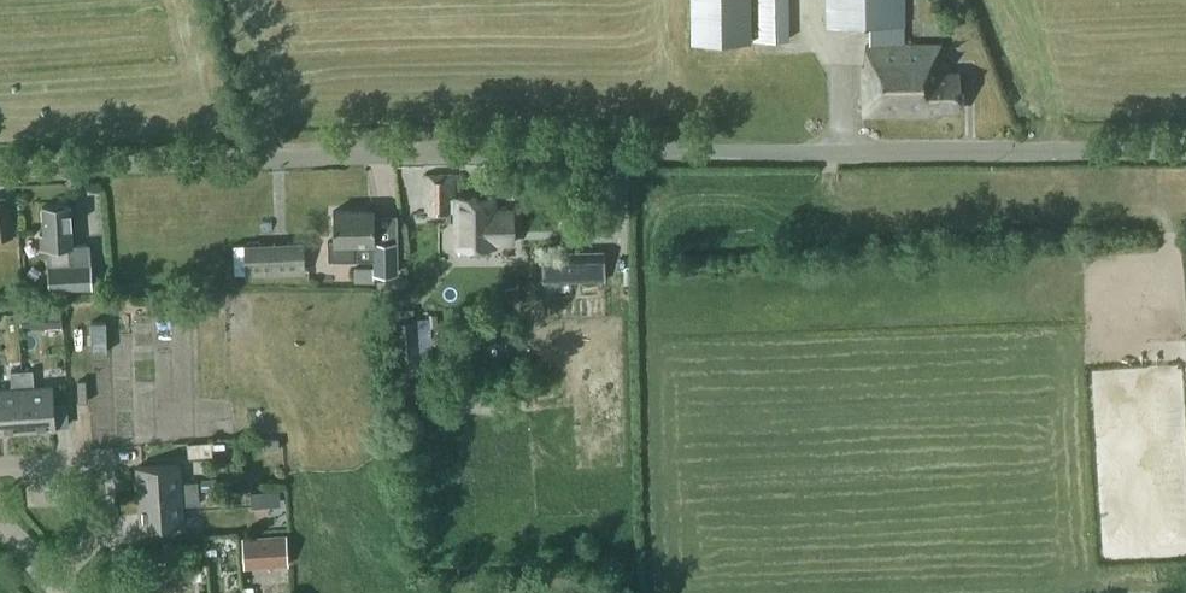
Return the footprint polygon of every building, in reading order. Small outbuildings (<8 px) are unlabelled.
[(750,0),(691,0),(692,40),(751,39),(750,0)] [(754,33),(788,34),(787,0),(754,0),(754,33)] [(870,22),(870,39),(867,39),(867,59),(862,59),(863,107),(939,107),(939,104),(957,104),(957,66),(941,66),(940,38),(902,38),(902,22),(902,0),(827,0),(827,22),(870,22)] [(453,196),(453,174),(422,174),(423,200),(428,200),(428,211),(456,210),(456,244),(492,244),(492,242),(513,241),(513,209),(492,209),(492,196),(453,196)] [(14,234),(10,195),(0,196),(0,236),(14,234)] [(47,246),(49,290),(92,287),(90,243),(74,244),(72,202),(42,204),(43,231),(40,231),(41,247),(47,246)] [(334,239),(328,239),(329,258),(374,258),(375,265),(355,266),(356,280),(375,279),(375,271),(398,271),(397,239),(375,240),(375,208),(334,209),(334,239)] [(303,241),(245,244),(246,272),(246,273),(304,270),(303,241)] [(246,272),(245,244),(234,244),(236,272),(246,272)] [(546,278),(575,277),(574,254),(545,255),(546,278)] [(32,308),(34,327),(62,326),(60,306),(32,308)] [(432,350),(430,317),(394,319),(395,325),(389,325),(391,353),(432,350)] [(21,371),(32,370),(35,370),(34,351),(19,352),(21,371)] [(21,371),(24,430),(53,428),(51,385),(33,386),(32,370),(21,371)] [(0,388),(0,432),(24,430),(21,371),(10,371),(11,388),(0,388)] [(280,449),(279,437),(261,438),(262,450),(280,449)] [(188,455),(213,454),(212,441),(188,442),(188,455)] [(140,495),(199,491),(217,490),(217,476),(201,477),(201,481),(182,482),(181,463),(138,466),(140,495)] [(265,490),(251,491),(252,506),(266,505),(265,490)] [(199,491),(140,495),(142,524),(184,521),(183,503),(200,502),(199,491)] [(287,535),(244,538),(246,564),(289,562),(287,535)] [(170,559),(169,549),(152,550),(153,560),(170,559)]
